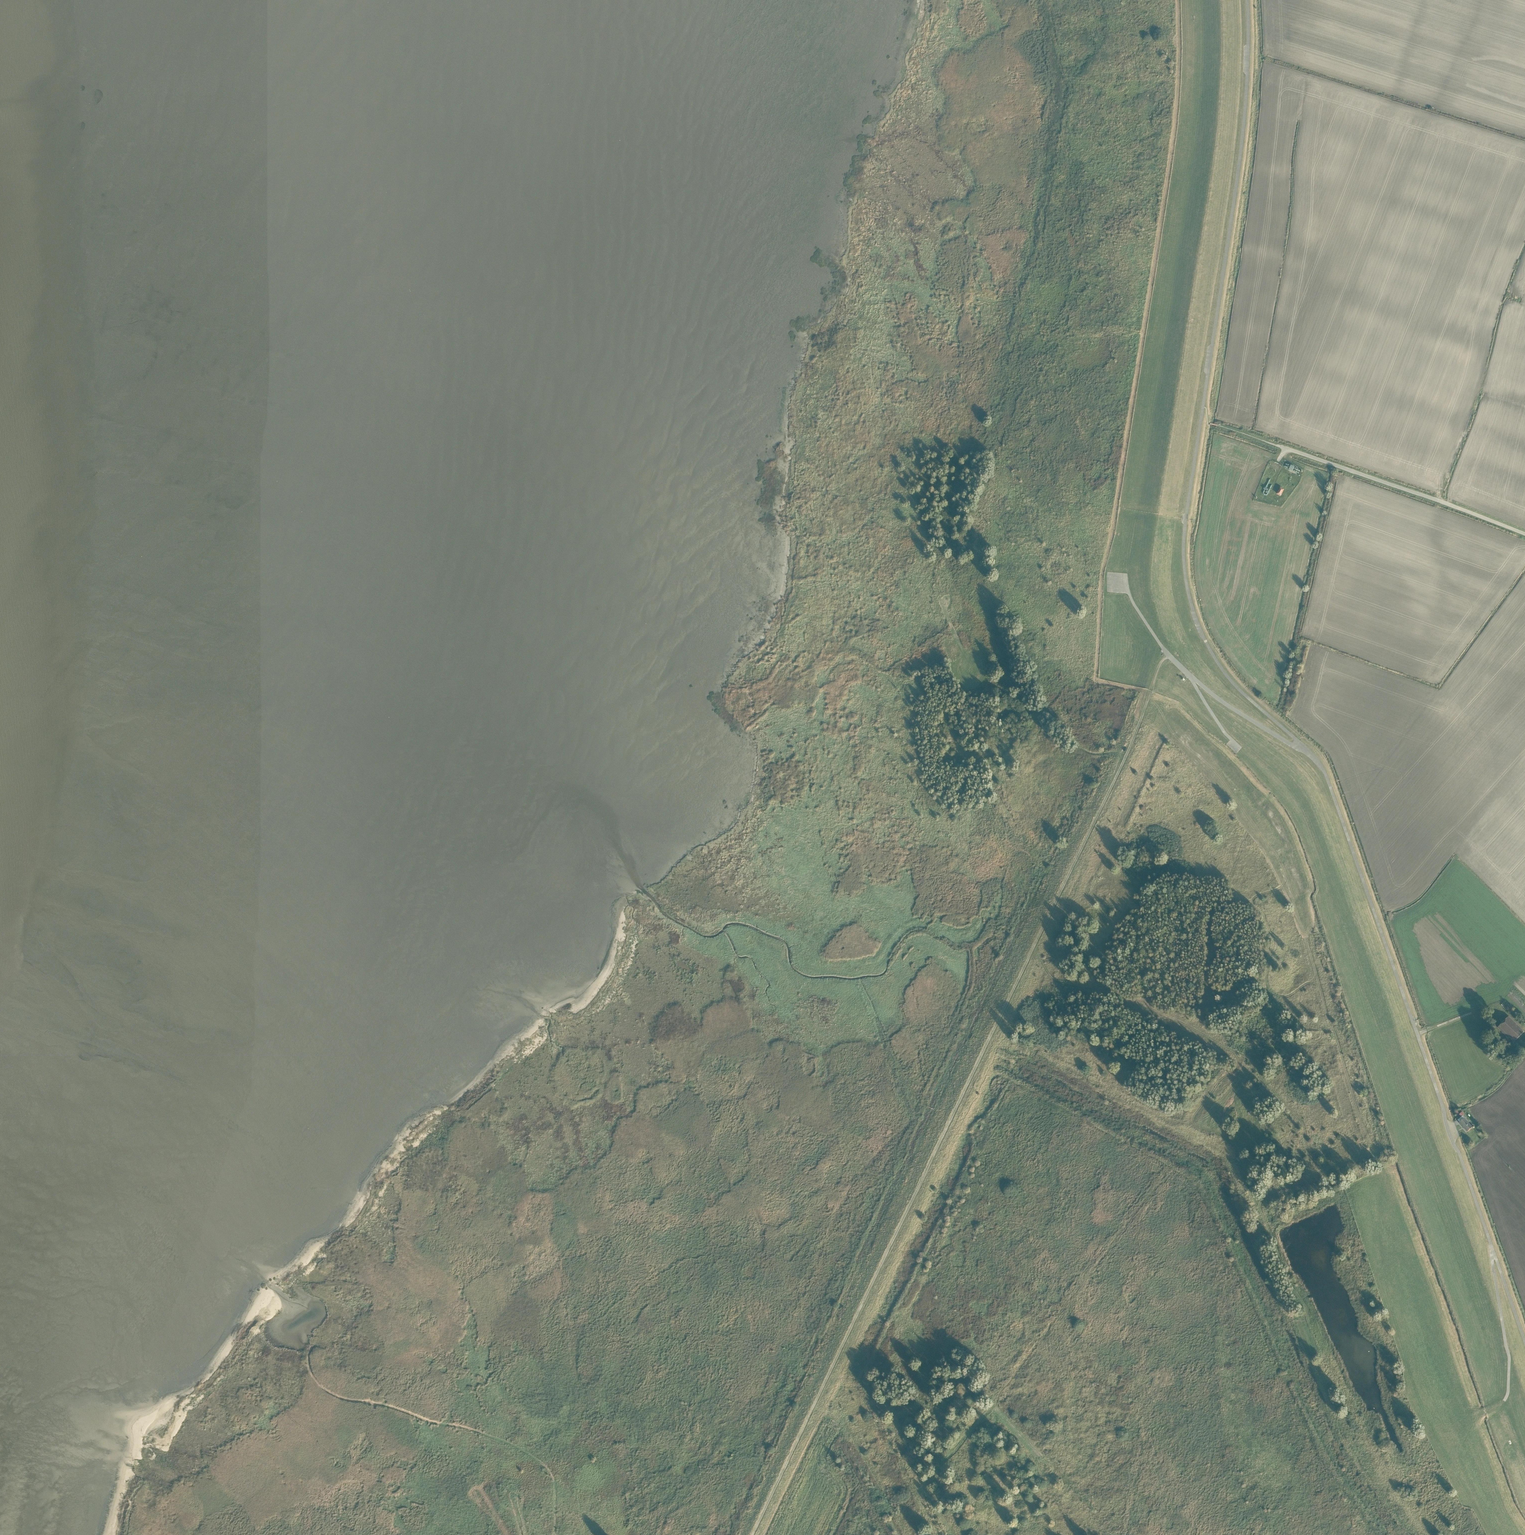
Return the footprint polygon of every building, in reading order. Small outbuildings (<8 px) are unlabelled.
[(1524,1030),(1510,1017),(1498,1029),(1512,1042),(1524,1030)] [(1472,1127),(1465,1117),(1459,1122),(1467,1132),(1472,1127)]
